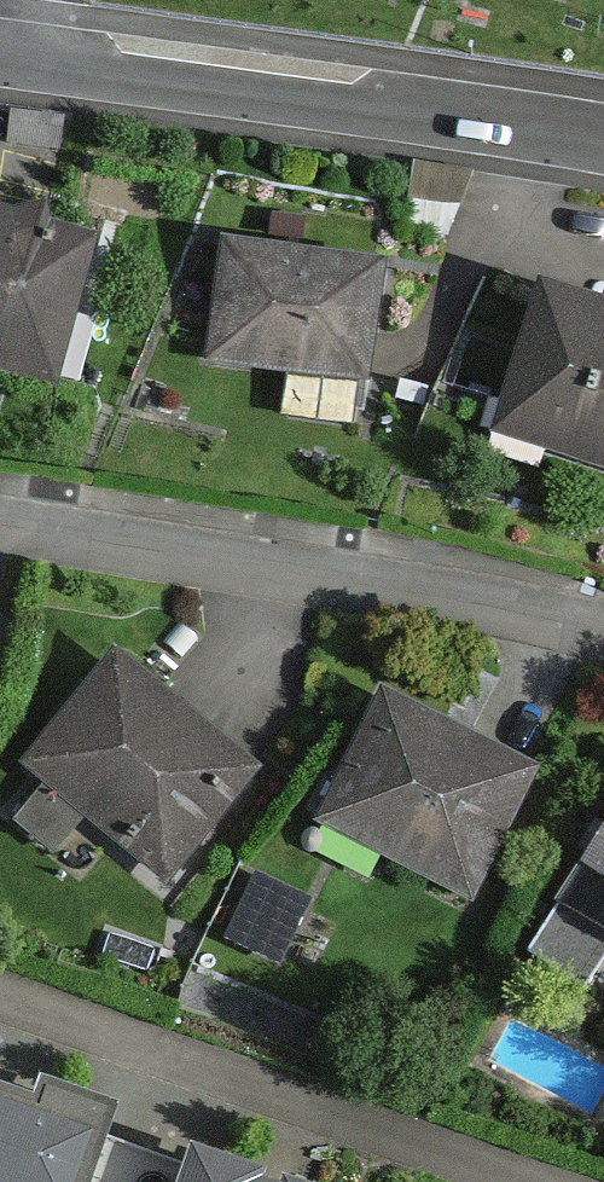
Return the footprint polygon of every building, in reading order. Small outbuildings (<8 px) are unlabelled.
[(0,213),(0,356),(48,369),(83,235),(0,213)] [(366,274),(211,257),(197,376),(352,394),(366,274)] [(526,309),(490,439),(603,470),(603,331),(526,309)] [(247,784),(89,667),(15,766),(173,883),(247,784)] [(529,787),(372,710),(312,832),(468,909),(529,787)] [(528,913),(603,956),(603,781),(528,913)] [(313,908),(255,890),(233,959),(292,976),(313,908)] [(0,1094),(0,1181),(95,1181),(120,1111),(33,1080),(25,1103),(0,1094)] [(206,1153),(196,1181),(289,1181),(206,1153)]
